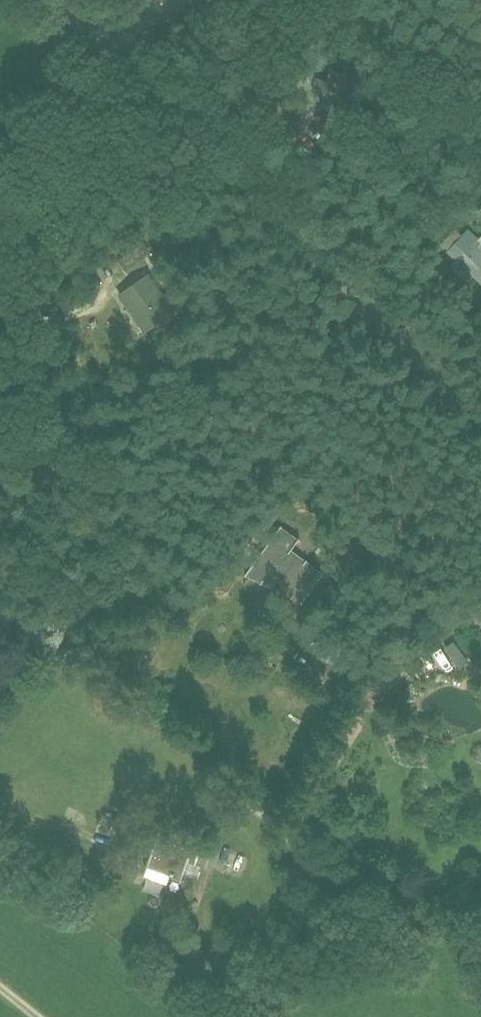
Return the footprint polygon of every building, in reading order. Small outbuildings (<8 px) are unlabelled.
[(331,69),(321,104),(339,109),(342,97),(347,99),(351,87),(345,85),(349,74),(331,69)] [(480,281),(480,252),(473,244),(478,239),(468,229),(448,250),(458,259),(452,265),(467,279),(472,273),(480,281)] [(140,245),(118,260),(125,271),(147,256),(140,245)] [(147,329),(173,311),(148,274),(120,294),(128,306),(131,305),(147,329)] [(298,538),(280,525),(248,568),(263,579),(264,577),(277,586),(275,588),(280,591),(284,586),(294,593),(299,586),(308,593),(322,574),(290,550),(298,538)] [(198,864),(207,839),(196,835),(192,849),(157,836),(146,867),(182,879),(189,861),(198,864)]
